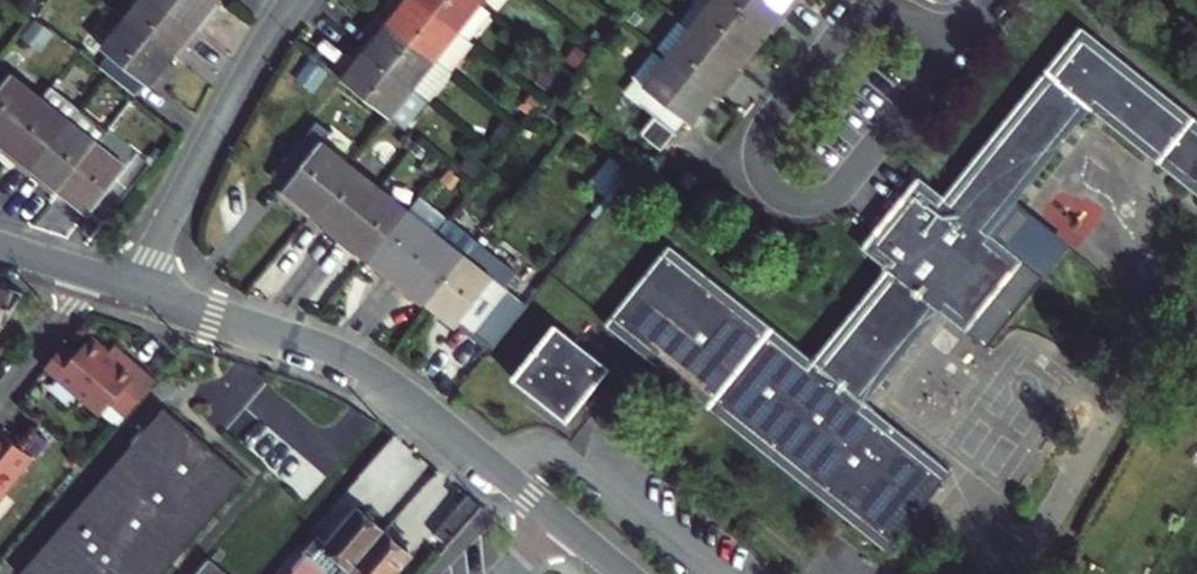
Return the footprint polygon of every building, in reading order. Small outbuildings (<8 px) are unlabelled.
[(16,9),(29,20),(34,14),(40,7),(31,0),(24,0),(16,9)] [(124,19),(172,57),(180,46),(184,49),(199,30),(160,0),(140,0),(124,19)] [(199,30),(213,14),(208,10),(217,0),(160,0),(199,30)] [(450,71),(474,42),(459,30),(421,0),(399,0),(393,8),(396,10),(388,21),(450,71)] [(459,30),(481,2),(479,0),(421,0),(459,30)] [(739,68),(754,51),(750,48),(759,38),(712,0),(696,0),(680,20),(688,27),(739,68)] [(759,38),(768,26),(770,29),(785,11),(771,0),(712,0),(759,38)] [(785,11),(793,0),(771,0),(785,11)] [(1137,13),(1147,0),(1120,0),(1137,13)] [(106,71),(135,95),(145,82),(149,85),(172,57),(124,19),(101,47),(107,53),(97,64),(106,71)] [(376,28),(361,45),(413,87),(428,98),(450,71),(388,21),(380,31),(376,28)] [(867,403),(941,312),(989,350),(1045,279),(1024,261),(991,234),(1018,200),(1093,109),(1196,192),(1196,119),(1081,26),(942,197),(917,177),(861,248),(886,268),(812,359),(668,243),(604,323),(888,551),(951,471),(867,403)] [(688,27),(666,55),(714,93),(722,84),(725,86),(739,68),(688,27)] [(413,87),(361,45),(347,63),(351,67),(342,78),(389,116),(398,122),(403,127),(428,98),(413,87)] [(691,122),(714,93),(666,55),(632,98),(649,112),(654,116),(674,131),(676,133),(687,120),(691,122)] [(2,144),(40,96),(12,74),(6,81),(0,76),(0,142),(2,144)] [(27,170),(68,119),(40,96),(2,144),(12,152),(10,156),(27,170)] [(522,121),(535,106),(524,98),(511,113),(522,122),(522,121)] [(389,116),(378,128),(387,136),(398,122),(389,116)] [(661,148),(674,131),(654,116),(641,132),(661,148)] [(48,180),(59,189),(97,142),(68,119),(27,170),(45,184),(48,180)] [(283,188),(312,211),(350,163),(321,140),(330,130),(316,119),(272,173),(286,184),(283,188)] [(97,142),(59,189),(89,213),(92,209),(104,219),(133,183),(139,176),(127,167),(97,142)] [(378,186),(350,163),(312,211),(322,219),(317,223),(336,238),(378,186)] [(688,169),(679,180),(690,188),(699,178),(688,169)] [(369,255),(407,209),(378,186),(336,238),(354,252),(358,247),(369,255)] [(407,209),(426,224),(434,213),(415,198),(407,209)] [(1018,200),(991,234),(1024,261),(1045,279),(1072,245),(1018,200)] [(393,283),(434,231),(426,224),(407,209),(369,255),(380,264),(376,270),(393,283)] [(415,293),(426,301),(475,241),(446,216),(434,231),(393,283),(412,297),(415,293)] [(507,289),(521,273),(478,237),(475,241),(426,301),(456,326),(459,322),(486,344),(520,300),(507,289)] [(4,325),(17,302),(22,294),(0,287),(0,331),(4,325)] [(24,306),(17,302),(4,325),(7,327),(24,306)] [(30,310),(24,306),(7,327),(17,332),(30,310)] [(554,326),(514,376),(567,421),(609,370),(554,326)] [(116,426),(156,380),(127,355),(121,363),(109,352),(90,336),(72,356),(56,375),(116,426)] [(115,345),(109,352),(121,363),(127,355),(115,345)] [(46,366),(56,375),(72,356),(61,347),(46,366)] [(246,477),(165,407),(19,573),(20,573),(161,573),(246,477)] [(10,426),(0,438),(0,505),(42,456),(10,426)] [(394,435),(359,474),(373,486),(409,447),(394,435)] [(433,533),(447,546),(482,507),(467,495),(433,533)] [(384,531),(373,522),(374,517),(368,512),(363,512),(357,507),(325,543),(317,535),(303,550),(308,554),(290,573),(346,573),(384,531)] [(384,531),(346,573),(394,573),(411,554),(409,552),(408,543),(402,538),(393,538),(384,531)] [(196,573),(230,573),(210,557),(196,573)]
